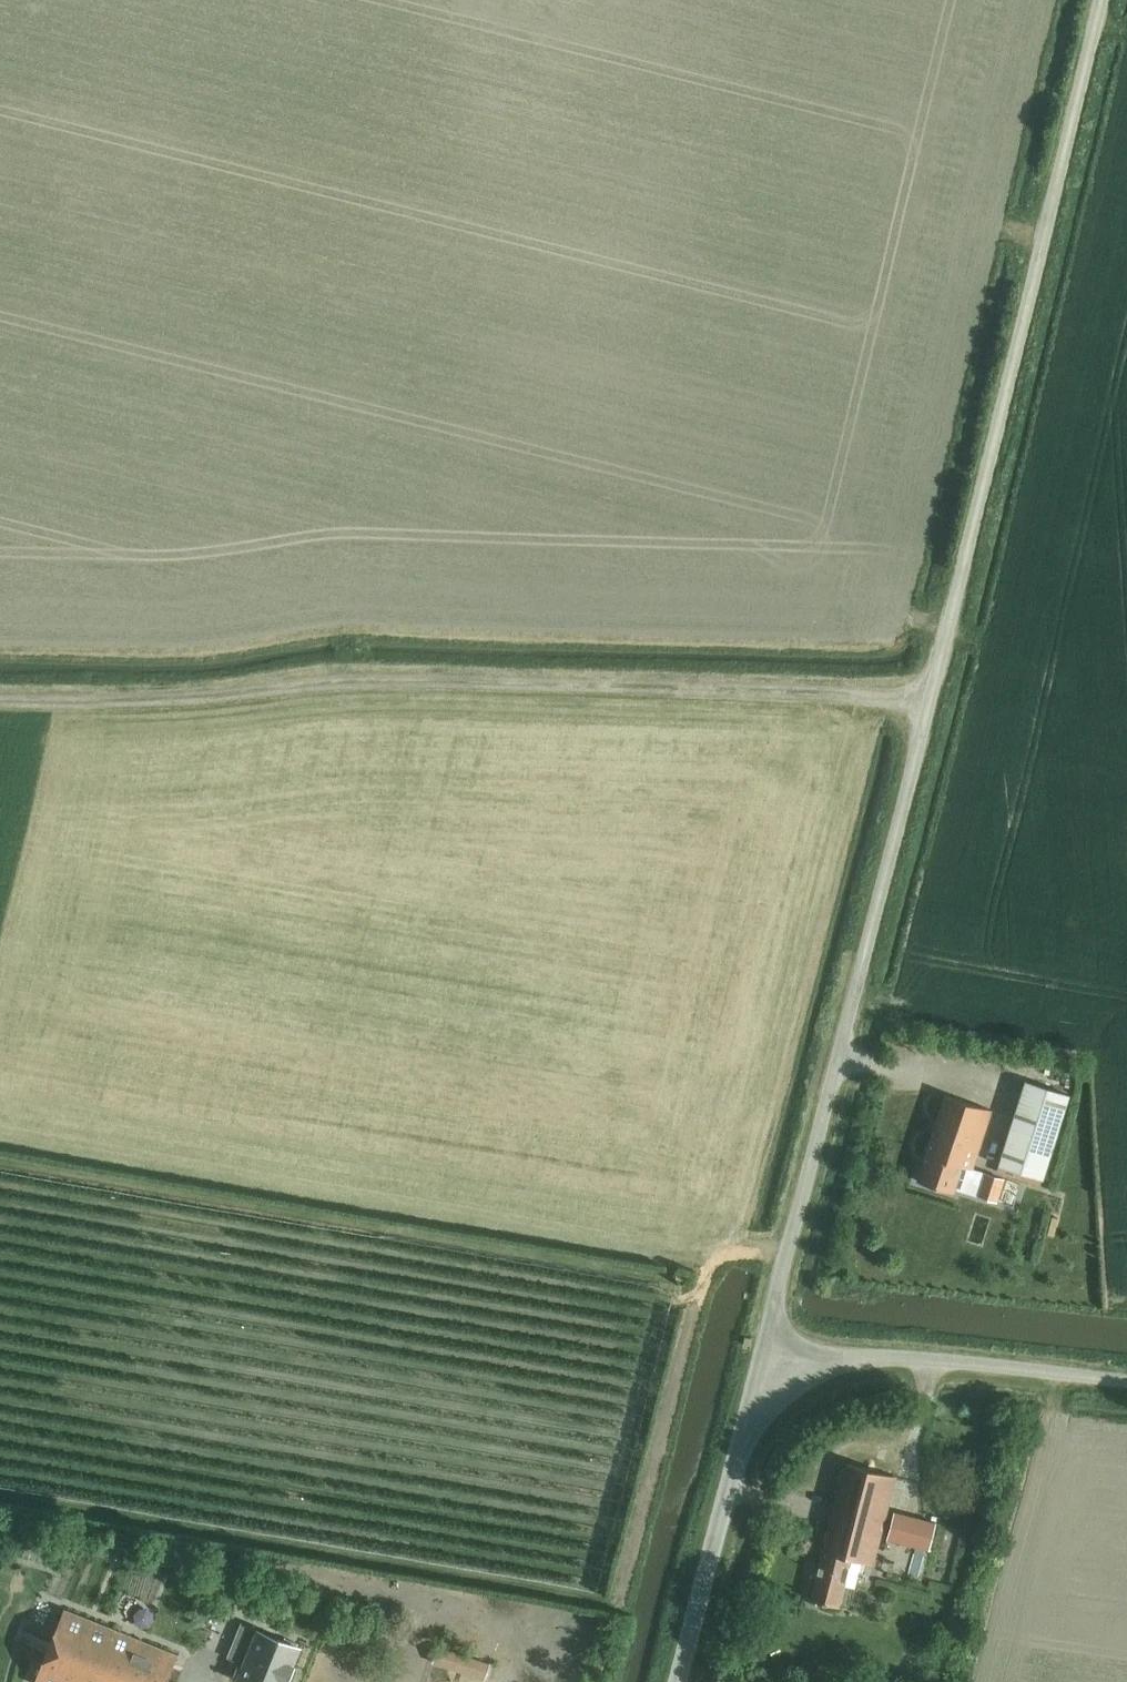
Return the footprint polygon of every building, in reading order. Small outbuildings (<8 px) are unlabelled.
[(998,1164),(1041,1178),(1068,1094),(1025,1080),(998,1164)] [(961,1165),(972,1169),(991,1109),(944,1095),(917,1180),(953,1192),(961,1165)] [(851,1557),(872,1563),(896,1477),(847,1463),(809,1596),(838,1604),(850,1560),(851,1557)] [(893,1512),(886,1538),(928,1548),(935,1522),(893,1512)] [(174,1658),(63,1612),(34,1681),(164,1681),(174,1658)] [(238,1681),(284,1681),(298,1649),(260,1631),(238,1621),(232,1634),(254,1644),(237,1681),(238,1681)] [(488,1664),(436,1648),(432,1662),(484,1678),(488,1664)]
